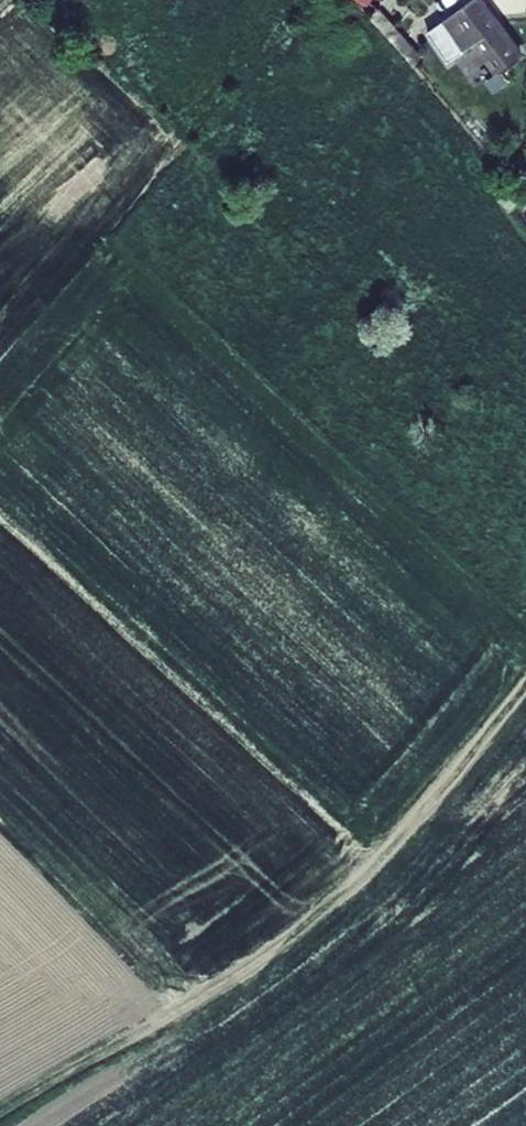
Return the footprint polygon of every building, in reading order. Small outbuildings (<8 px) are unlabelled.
[(487,0),(475,0),(428,36),(449,62),(477,40),(505,74),(525,58),(525,47),(487,0)]
